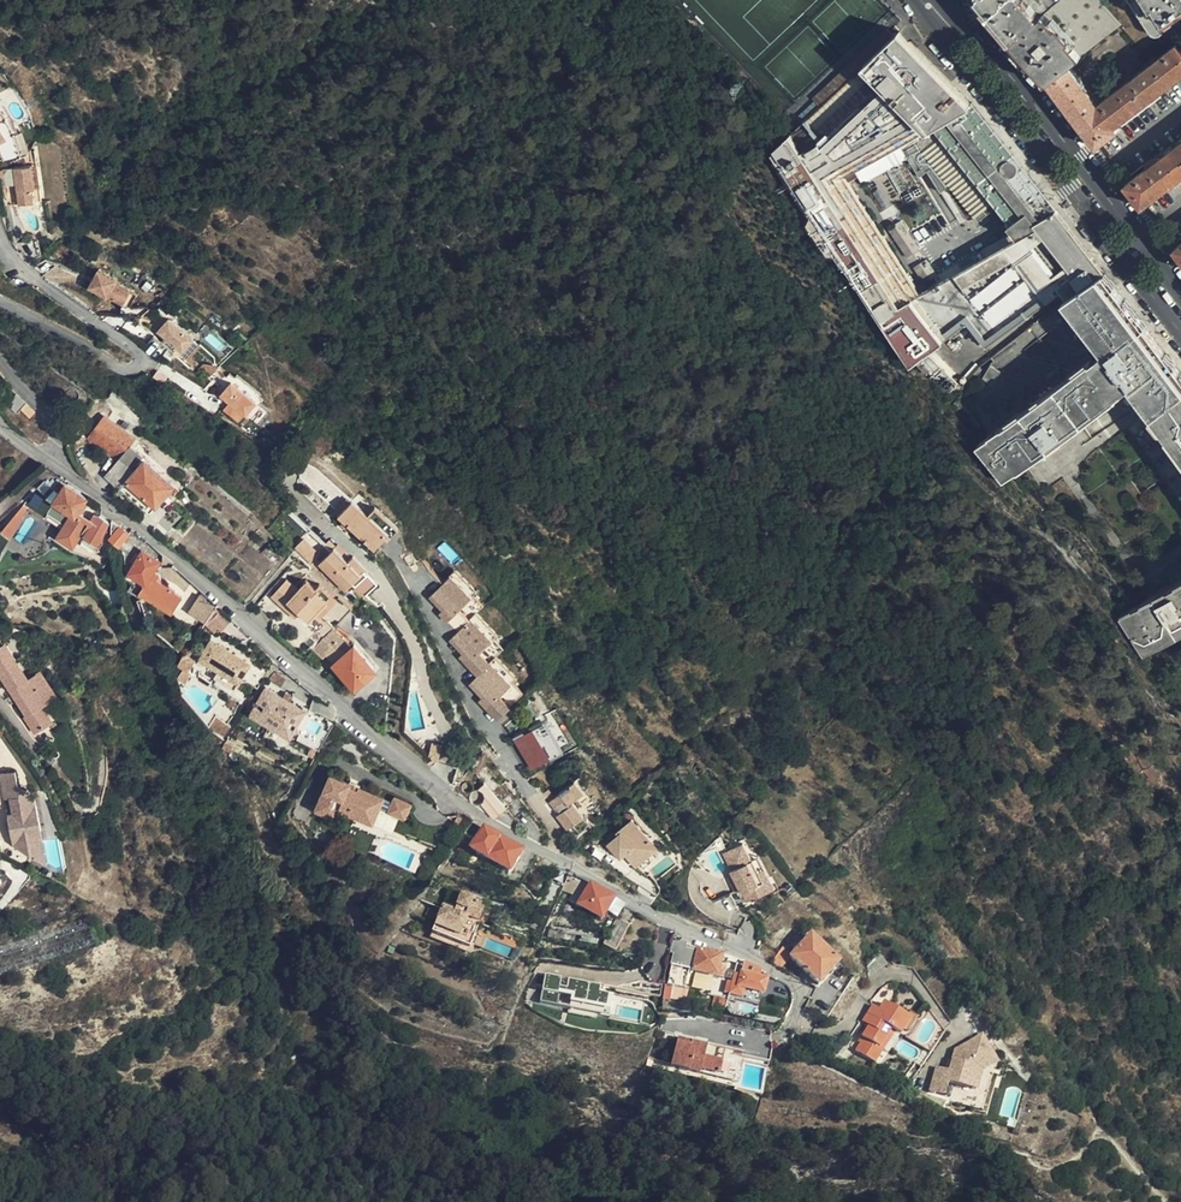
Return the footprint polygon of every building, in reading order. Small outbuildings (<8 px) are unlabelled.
[(990,13),(988,16),(1010,42),(1037,19),(1022,0),(980,0),(990,13)] [(1095,0),(1059,0),(1037,19),(1010,42),(1045,83),(1047,82),(1067,66),(1120,26),(1095,0)] [(1177,23),(1172,15),(1180,9),(1180,0),(1127,0),(1150,35),(1152,36),(1156,37),(1159,36),(1165,31),(1177,23)] [(1067,295),(1104,272),(1075,233),(1045,196),(1014,221),(1007,227),(1015,239),(920,295),(845,178),(895,149),(918,178),(927,172),(939,187),(950,180),(978,216),(997,201),(1003,208),(1035,183),(969,100),(900,30),(894,36),(835,92),(790,136),(776,149),(903,349),(966,310),(983,335),(1061,285),(1067,295)] [(829,85),(835,92),(894,36),(888,30),(829,85)] [(1047,82),(1096,147),(1117,130),(1115,126),(1180,75),(1180,52),(1175,45),(1098,105),(1067,66),(1047,82)] [(1,126),(10,119),(0,106),(0,124),(1,126)] [(1125,185),(1142,207),(1180,176),(1180,142),(1125,185)] [(4,169),(6,186),(20,185),(22,203),(41,200),(37,165),(4,169)] [(1045,196),(1035,183),(1003,208),(1014,221),(1045,196)] [(20,185),(6,186),(8,204),(22,203),(20,185)] [(920,251),(902,221),(894,226),(913,255),(920,251)] [(937,277),(927,261),(920,265),(930,282),(937,277)] [(1104,272),(1067,295),(1062,298),(1102,351),(972,448),(1000,486),(1129,388),(1148,412),(1180,454),(1180,374),(1104,272)] [(119,308),(127,290),(92,274),(84,292),(119,308)] [(132,292),(127,290),(119,308),(124,310),(132,292)] [(185,351),(195,338),(169,318),(159,330),(185,351)] [(948,377),(918,343),(909,352),(919,363),(922,361),(940,383),(948,377)] [(221,395),(229,402),(247,417),(258,404),(232,382),(221,395)] [(35,410),(18,394),(9,404),(18,412),(22,408),(30,416),(35,410)] [(247,417),(229,402),(224,409),(241,424),(247,417)] [(174,487),(129,447),(135,439),(104,417),(89,439),(119,461),(106,476),(150,514),(174,487)] [(97,547),(108,524),(109,522),(100,516),(95,524),(79,511),(86,499),(66,486),(60,493),(54,489),(46,498),(47,499),(42,504),(62,519),(57,527),(76,542),(81,534),(97,547)] [(361,495),(356,499),(368,513),(373,509),(361,495)] [(337,520),(366,547),(377,535),(382,540),(385,542),(396,530),(373,509),(366,517),(351,504),(337,520)] [(112,530),(113,542),(120,547),(123,542),(129,535),(112,520),(112,527),(112,530)] [(12,538),(0,528),(0,552),(12,538)] [(315,546),(307,556),(317,565),(331,548),(311,530),(305,537),(315,546)] [(377,535),(366,547),(371,552),(382,540),(377,535)] [(295,547),(305,555),(313,546),(304,537),(295,547)] [(154,570),(159,561),(143,551),(129,572),(145,582),(146,583),(154,570)] [(366,574),(367,573),(365,571),(352,559),(351,559),(347,564),(340,558),(332,551),(330,554),(319,567),(348,593),(366,574)] [(146,583),(145,582),(142,587),(168,603),(171,599),(178,603),(182,596),(175,592),(175,590),(161,582),(160,574),(154,570),(146,583)] [(453,573),(449,576),(470,597),(474,594),(453,573)] [(437,616),(456,634),(470,620),(459,609),(470,597),(449,576),(429,597),(442,610),(440,612),(437,616)] [(286,602),(296,590),(283,579),(273,591),(286,602)] [(305,581),(296,590),(286,602),(298,613),(307,621),(330,595),(318,584),(314,588),(305,581)] [(298,613),(286,602),(273,591),(269,596),(294,619),(298,613)] [(189,610),(205,620),(217,603),(200,592),(189,610)] [(1122,631),(1146,669),(1180,648),(1180,594),(1122,631)] [(349,612),(353,608),(339,596),(335,600),(349,612)] [(442,610),(429,597),(427,599),(440,612),(442,610)] [(481,608),(470,597),(459,609),(470,620),(473,616),(481,608)] [(178,603),(171,599),(168,603),(175,608),(178,603)] [(334,626),(349,612),(335,600),(321,617),(333,628),(334,626)] [(220,607),(205,619),(215,632),(230,619),(220,607)] [(495,637),(473,616),(470,620),(491,640),(495,637)] [(458,658),(477,677),(488,666),(491,663),(481,651),(491,640),(470,620),(456,634),(451,639),(464,652),(462,654),(458,658)] [(354,646),(334,626),(333,628),(330,630),(349,649),(354,646)] [(349,649),(330,630),(323,637),(334,646),(332,649),(334,651),(340,645),(347,652),(349,649)] [(334,646),(323,637),(316,645),(328,655),(332,649),(334,646)] [(195,665),(218,678),(237,689),(252,664),(210,639),(195,665)] [(464,652),(451,639),(449,641),(462,654),(464,652)] [(502,652),(491,640),(481,651),(491,663),(502,652)] [(375,668),(354,646),(349,649),(347,652),(340,645),(334,651),(340,658),(334,664),(355,687),(375,668)] [(6,646),(0,650),(0,672),(16,661),(6,646)] [(334,651),(332,649),(328,655),(326,656),(327,657),(334,664),(340,658),(334,651)] [(16,661),(0,672),(0,674),(28,716),(26,717),(37,734),(54,722),(43,705),(54,698),(37,672),(28,678),(16,661)] [(513,683),(491,663),(488,666),(509,687),(513,683)] [(502,694),(509,687),(488,666),(477,677),(471,683),(480,692),(477,694),(482,698),(479,702),(497,720),(509,708),(499,698),(502,694)] [(41,669),(37,672),(54,698),(58,695),(41,669)] [(286,684),(274,676),(270,684),(282,691),(286,684)] [(237,689),(218,678),(214,686),(232,696),(237,689)] [(480,692),(471,683),(469,685),(477,694),(480,692)] [(264,693),(254,711),(294,734),(305,716),(290,707),(281,703),(264,693)] [(512,704),(502,694),(499,698),(509,708),(512,704)] [(285,697),(281,703),(290,707),(293,702),(285,697)] [(294,734),(254,711),(249,719),(290,742),(294,734)] [(576,744),(569,729),(563,731),(554,714),(547,717),(564,750),(576,744)] [(546,719),(513,737),(531,769),(564,751),(546,719)] [(17,769),(0,774),(0,785),(4,799),(11,797),(16,812),(9,814),(18,845),(33,854),(52,848),(48,836),(43,833),(34,804),(36,800),(33,789),(22,783),(17,769)] [(376,823),(386,797),(364,788),(362,794),(350,789),(352,784),(332,776),(318,811),(338,819),(344,804),(352,807),(350,813),(358,815),(376,823)] [(556,813),(568,828),(585,813),(573,798),(583,790),(579,785),(573,777),(559,788),(561,790),(550,799),(555,806),(556,805),(560,810),(556,813)] [(353,780),(352,784),(350,789),(362,794),(364,788),(366,785),(353,780)] [(491,815),(496,818),(506,809),(484,784),(478,789),(482,791),(485,795),(485,800),(483,803),(481,804),(491,815)] [(397,796),(395,800),(391,811),(403,816),(407,818),(413,802),(397,796)] [(391,811),(395,800),(386,797),(376,823),(358,815),(355,824),(388,837),(392,827),(397,829),(403,816),(391,811)] [(626,857),(648,838),(627,813),(607,830),(609,833),(602,840),(612,853),(619,848),(626,857)] [(521,854),(483,830),(476,843),(470,851),(510,875),(521,854)] [(652,842),(648,838),(626,857),(629,861),(652,842)] [(753,858),(752,859),(744,844),(719,857),(738,892),(745,904),(745,905),(770,892),(753,858)] [(33,854),(58,871),(52,848),(33,854)] [(582,882),(569,874),(569,877),(563,888),(575,894),(582,882)] [(591,887),(582,882),(575,894),(570,903),(578,907),(591,887)] [(603,918),(611,904),(613,900),(591,887),(578,907),(602,921),(603,918)] [(447,891),(433,930),(460,939),(467,920),(479,925),(486,907),(447,891)] [(745,904),(738,892),(729,897),(736,909),(745,904)] [(622,910),(611,904),(603,918),(615,923),(622,910)] [(460,939),(433,930),(430,937),(470,951),(473,944),(479,925),(467,920),(460,939)] [(617,955),(624,941),(630,929),(618,922),(610,938),(605,949),(617,955)] [(809,937),(790,958),(819,985),(838,964),(809,937)] [(717,979),(722,958),(686,947),(686,944),(672,940),(670,949),(669,955),(674,957),(666,983),(683,988),(688,971),(717,979)] [(780,952),(770,965),(779,969),(790,958),(782,950),(780,952)] [(862,963),(869,979),(889,966),(876,959),(862,963)] [(762,971),(745,963),(738,988),(762,994),(765,981),(757,979),(762,971)] [(602,1014),(606,995),(594,992),(596,985),(564,979),(562,989),(554,987),(556,977),(541,974),(538,986),(542,986),(539,1000),(551,1002),(553,991),(570,995),(567,1006),(602,1014)] [(601,1022),(602,1014),(567,1006),(570,995),(553,991),(551,1002),(539,1000),(542,986),(538,986),(535,1003),(564,1009),(563,1014),(601,1022)] [(915,1011),(911,1017),(914,1019),(908,1027),(913,1030),(922,1017),(915,1011)] [(677,1017),(676,1030),(689,1031),(690,1019),(677,1017)] [(882,1045),(890,1051),(903,1033),(895,1027),(882,1045)] [(721,1062),(704,1057),(707,1046),(679,1039),(671,1068),(699,1076),(700,1071),(717,1076),(721,1062)] [(960,1092),(982,1096),(987,1074),(1002,1063),(989,1043),(965,1060),(963,1070),(962,1076),(961,1081),(948,1078),(943,1105),(957,1107),(960,1092)] [(987,1074),(982,1096),(989,1098),(992,1078),(1005,1068),(1002,1063),(987,1074)]
